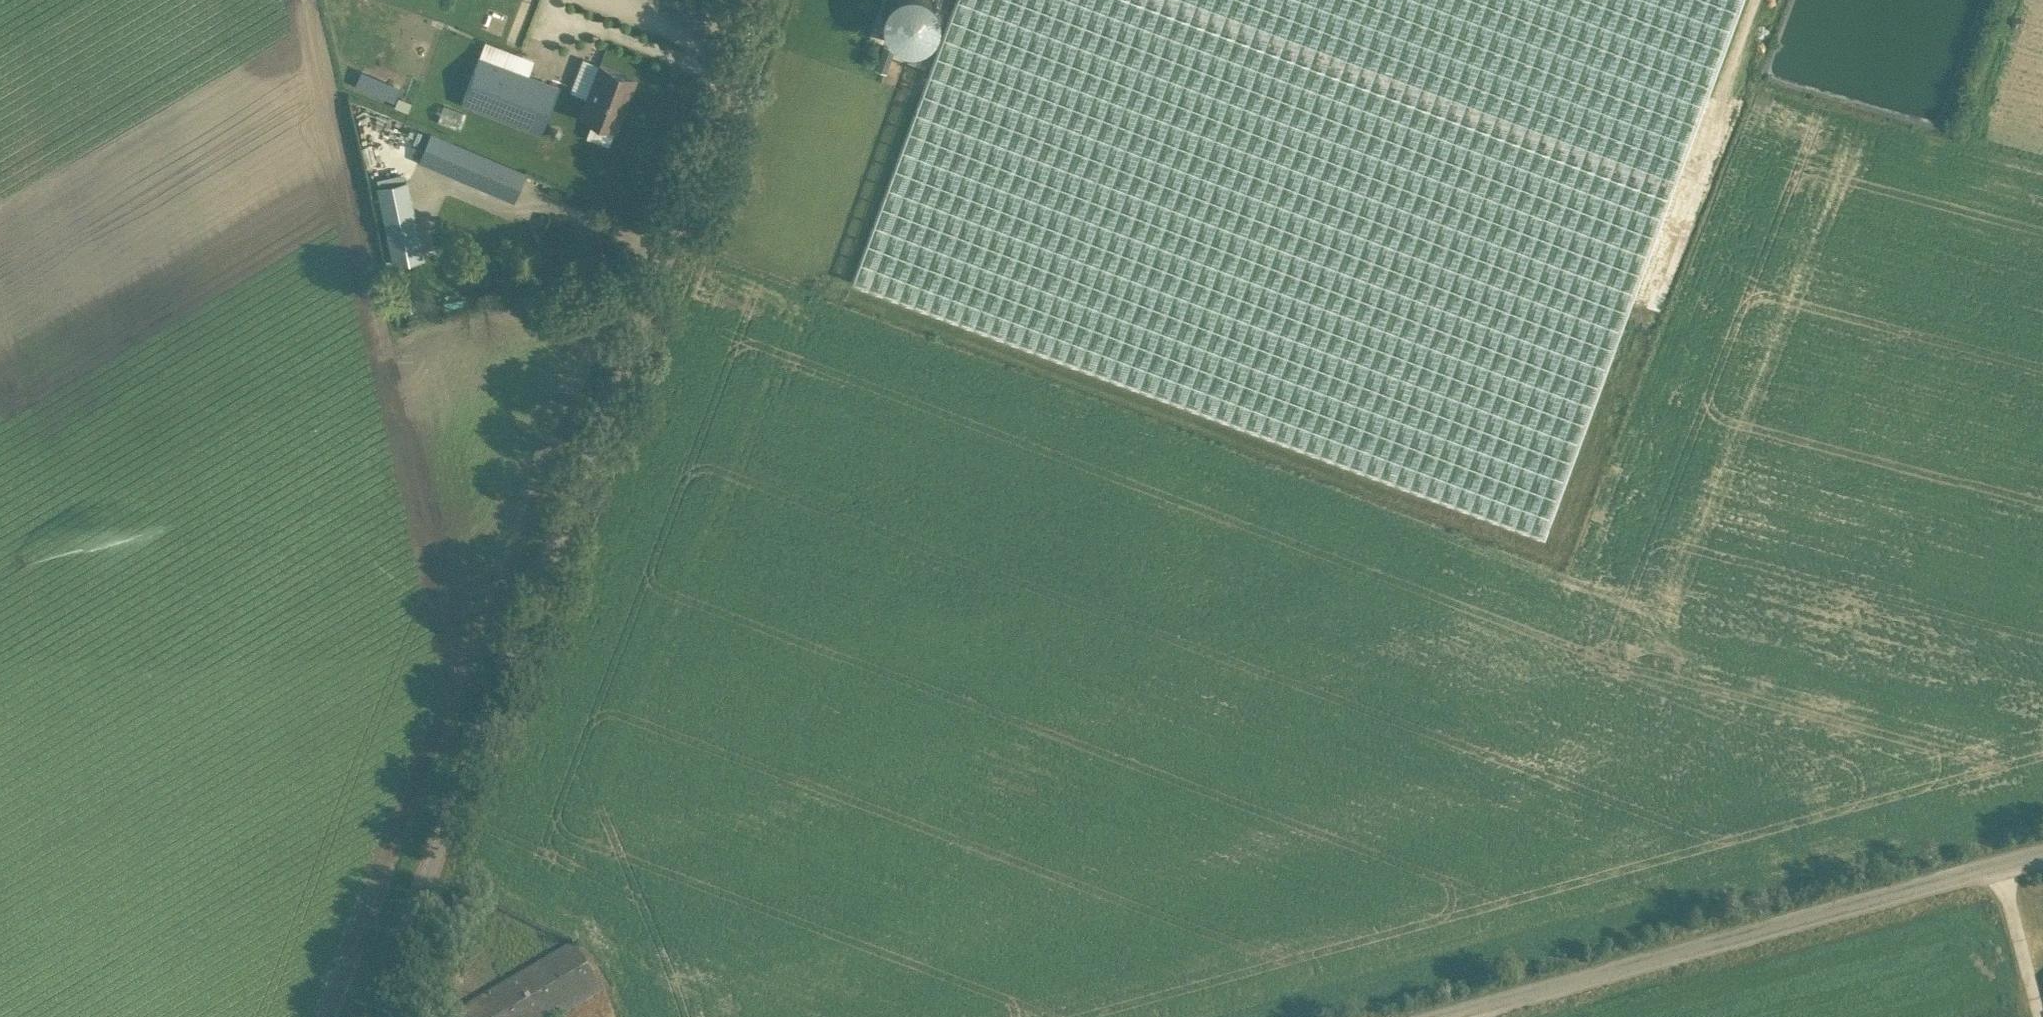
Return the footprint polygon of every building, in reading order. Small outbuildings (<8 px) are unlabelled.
[(852,278),(1544,533),(1623,320),(1664,209),(1670,192),(1741,0),(955,0),(852,278)] [(927,43),(928,0),(878,0),(877,42),(927,43)] [(682,22),(687,10),(676,6),(671,18),(682,22)] [(884,43),(880,53),(891,57),(895,47),(884,43)] [(560,85),(496,60),(480,54),(461,102),(478,108),(541,133),(560,85)] [(636,77),(617,69),(600,63),(581,114),(617,127),(636,77)] [(360,70),(356,86),(397,96),(401,80),(360,70)] [(412,101),(399,95),(395,105),(408,110),(412,101)] [(443,103),(438,118),(461,125),(466,109),(443,103)] [(526,171),(431,131),(419,160),(514,201),(526,171)] [(391,261),(424,255),(409,177),(376,183),(391,261)] [(462,296),(444,300),(446,308),(464,304),(462,296)] [(573,946),(451,1016),(452,1016),(559,1016),(601,993),(574,945),(573,946)]
